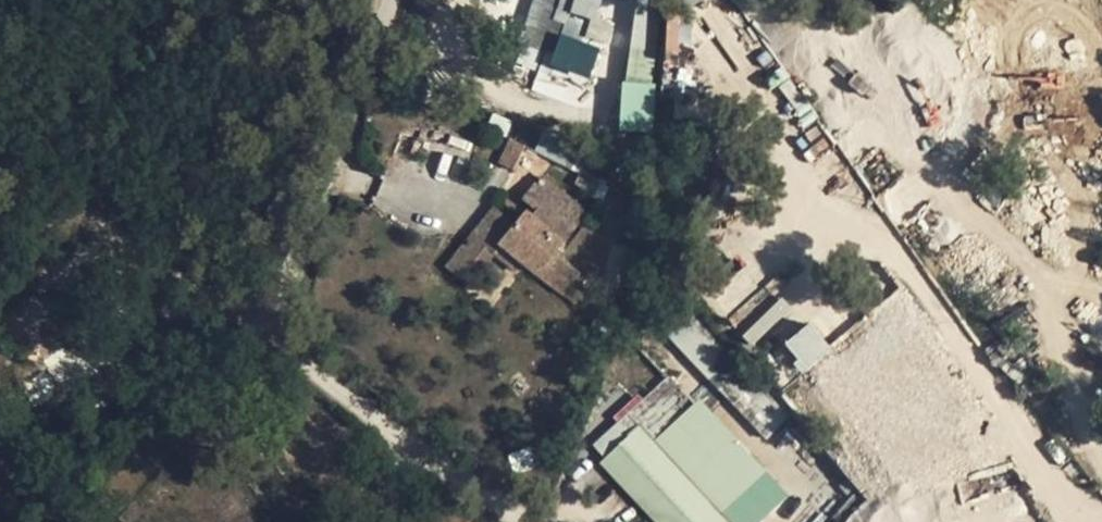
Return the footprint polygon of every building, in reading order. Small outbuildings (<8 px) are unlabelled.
[(588,59),(595,35),(571,26),(578,0),(554,0),(541,44),(588,59)] [(600,0),(594,0),(591,16),(593,17),(613,21),(617,4),(600,0)] [(665,52),(678,52),(678,12),(665,12),(665,52)] [(653,131),(653,83),(619,83),(620,131),(653,131)] [(508,138),(498,164),(514,170),(524,144),(508,138)] [(548,213),(525,231),(511,258),(528,271),(551,281),(594,211),(545,180),(531,202),(548,213)] [(503,218),(481,255),(502,271),(511,258),(525,231),(503,218)] [(502,271),(481,255),(459,285),(480,298),(502,271)] [(518,281),(528,271),(511,258),(502,271),(518,281)] [(31,298),(2,311),(16,340),(44,326),(31,298)] [(754,345),(789,310),(778,299),(743,335),(754,345)] [(807,320),(782,346),(807,370),(832,345),(807,320)] [(654,521),(770,521),(794,500),(698,393),(687,403),(664,377),(586,447),(654,521)]
